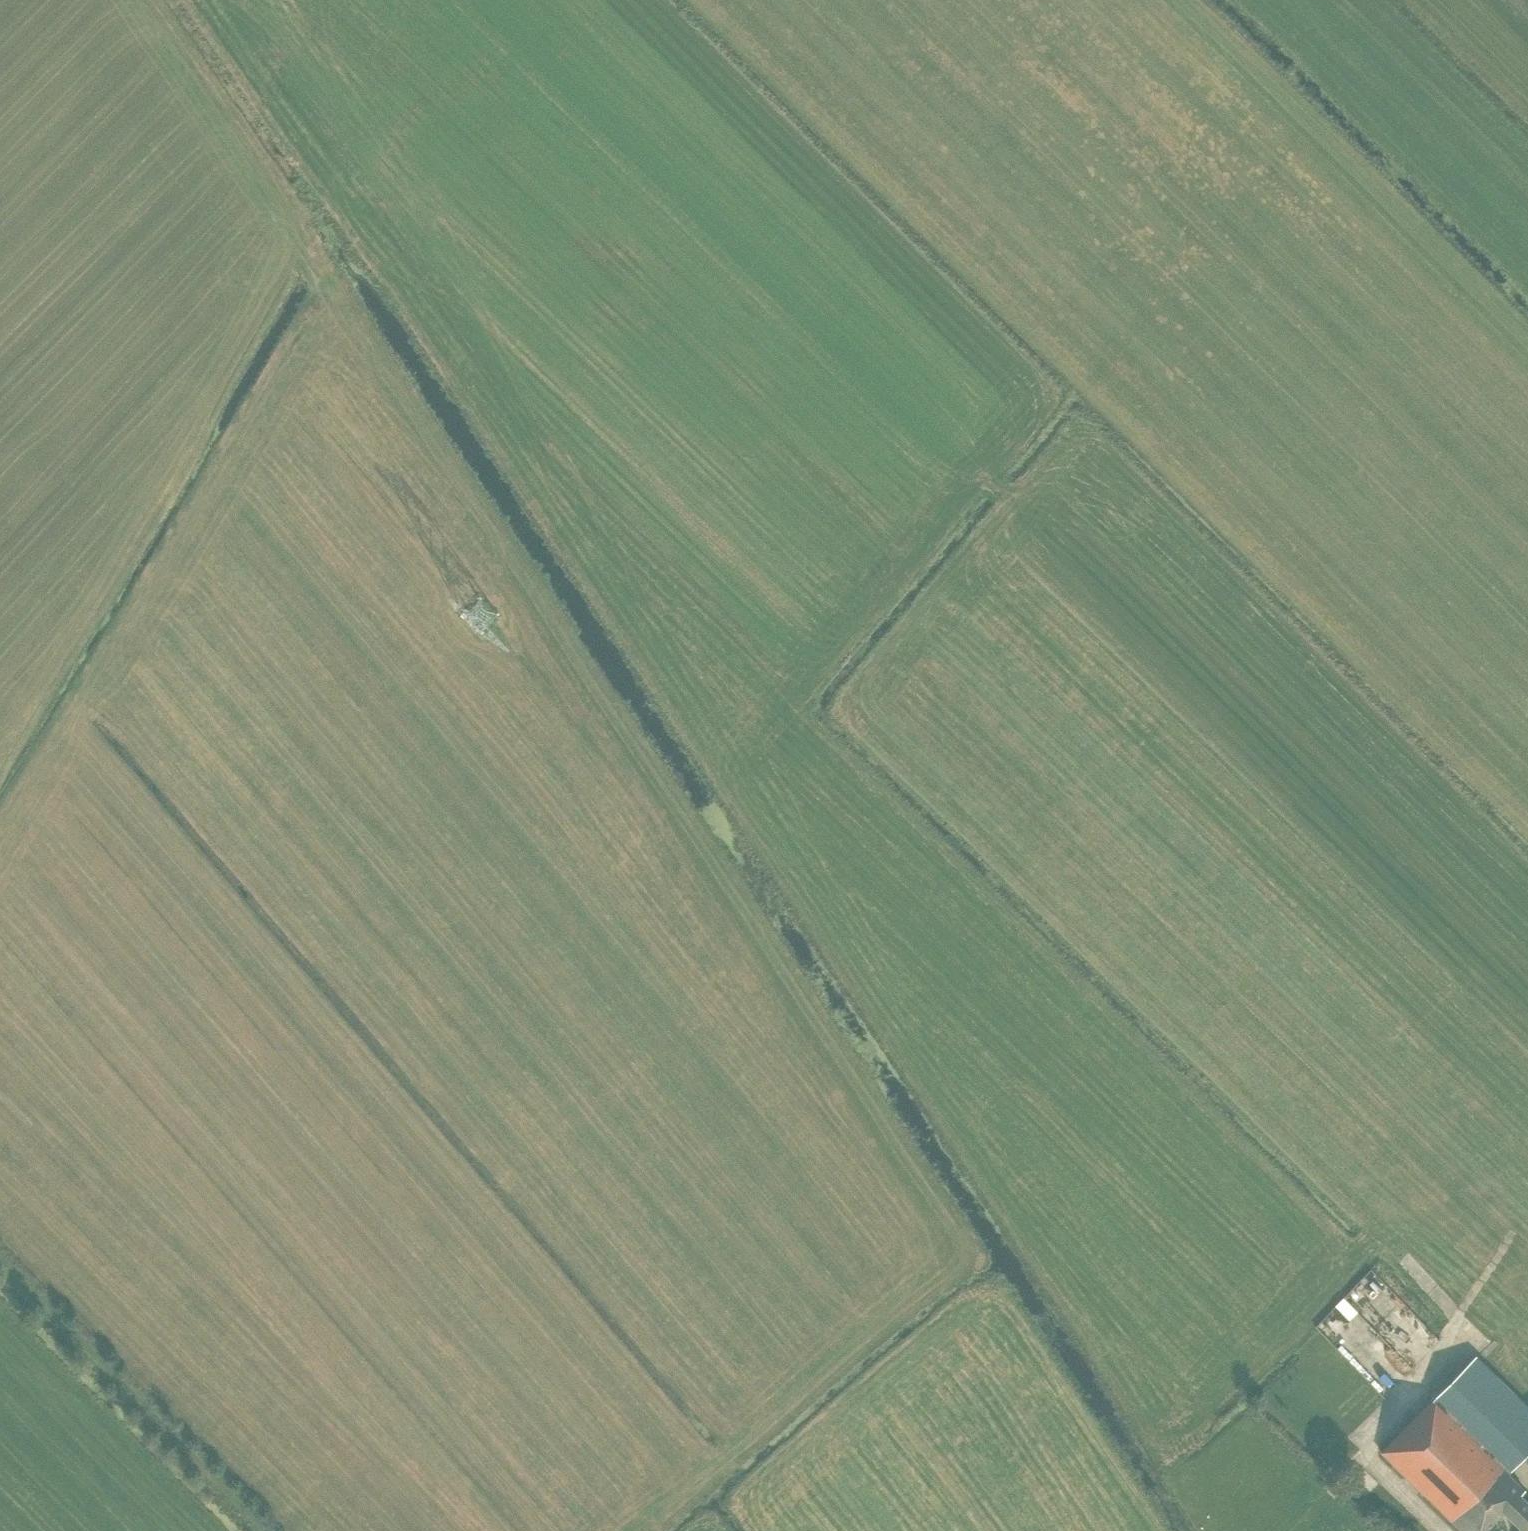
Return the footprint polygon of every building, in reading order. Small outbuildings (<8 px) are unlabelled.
[(1343,1293),(1332,1302),(1346,1319),(1357,1311),(1343,1293)] [(1396,1372),(1406,1362),(1384,1339),(1374,1349),(1396,1372)] [(1523,1400),(1477,1356),(1382,1451),(1463,1530),(1484,1530),(1504,1511),(1524,1530),(1527,1530),(1527,1501),(1521,1494),(1525,1490),(1508,1473),(1524,1456),(1527,1460),(1527,1404),(1523,1400)]
